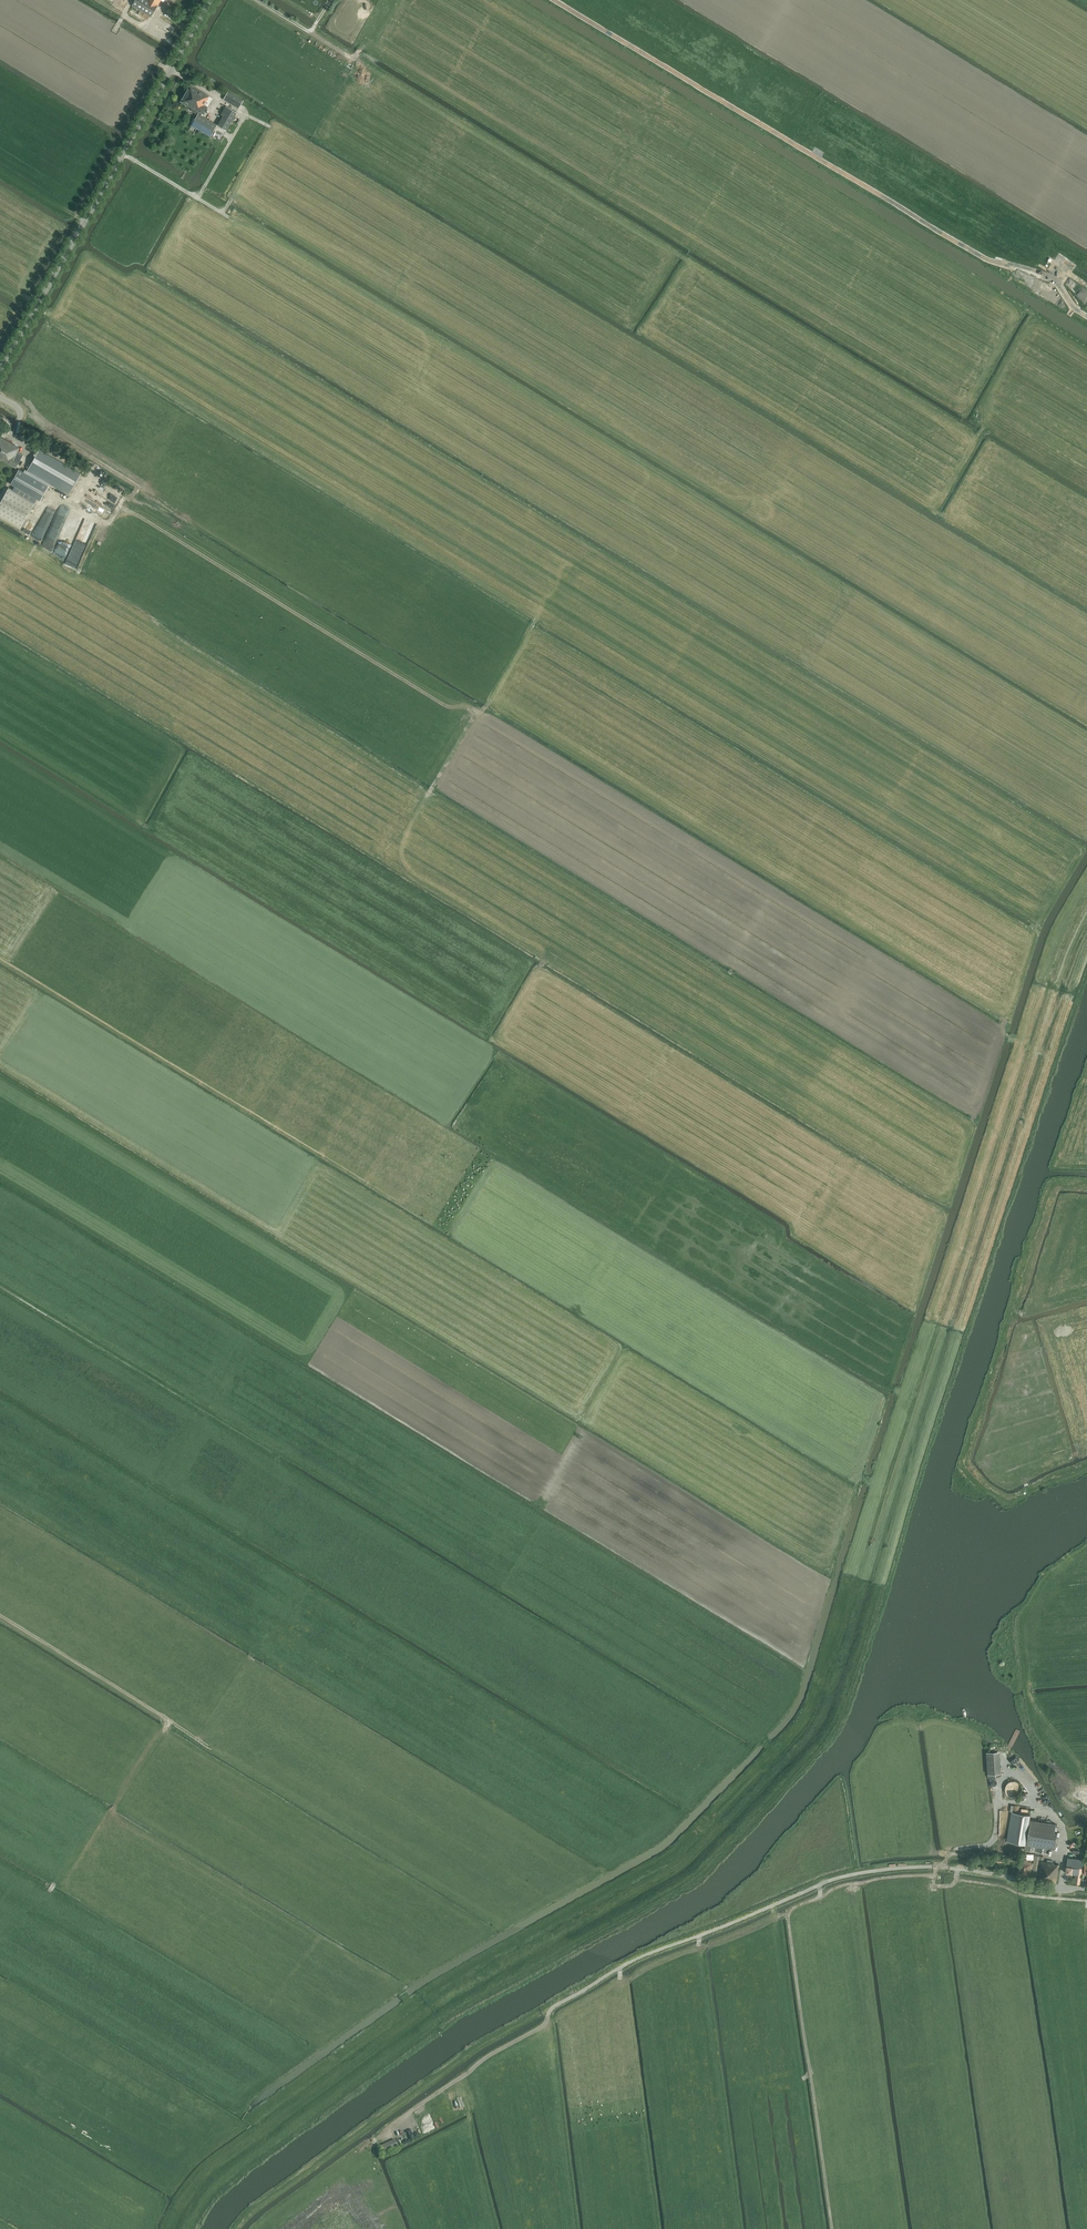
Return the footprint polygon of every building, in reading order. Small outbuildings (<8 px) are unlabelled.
[(131,5),(151,17),(161,0),(135,0),(131,5)] [(190,85),(180,102),(192,108),(191,110),(198,114),(198,113),(199,114),(200,113),(203,114),(208,106),(205,105),(209,96),(190,85)] [(223,99),(239,108),(244,100),(228,91),(223,99)] [(223,116),(218,125),(226,130),(230,124),(232,120),(237,112),(226,106),(221,114),(223,116)] [(198,114),(191,125),(210,137),(217,124),(199,114),(198,113),(198,114)] [(23,455),(18,452),(20,447),(0,436),(0,459),(16,468),(23,455)] [(40,501),(50,483),(69,494),(81,474),(39,450),(26,473),(19,469),(11,484),(40,501)] [(0,503),(0,516),(20,528),(34,503),(8,488),(0,503)] [(999,1751),(986,1752),(988,1774),(1000,1773),(999,1751)] [(1021,1785),(1021,1784),(1020,1782),(1020,1781),(1019,1780),(1018,1779),(1016,1778),(1015,1778),(1014,1777),(1012,1777),(1010,1778),(1009,1778),(1008,1779),(1007,1780),(1006,1782),(1005,1783),(1005,1785),(1005,1786),(1006,1788),(1006,1790),(1007,1791),(1009,1792),(1010,1792),(1011,1793),(1013,1793),(1015,1793),(1016,1793),(1017,1792),(1019,1791),(1020,1790),(1020,1788),(1021,1787),(1021,1785)] [(1007,1841),(1025,1844),(1029,1827),(1030,1820),(1031,1815),(1012,1812),(1007,1841)] [(1056,1824),(1030,1820),(1029,1827),(1025,1844),(1024,1850),(1049,1853),(1049,1848),(1055,1849),(1058,1832),(1055,1832),(1056,1824)] [(1043,1860),(1044,1857),(1035,1855),(1032,1875),(1037,1876),(1040,1859),(1043,1860)] [(1080,1884),(1083,1859),(1068,1857),(1067,1866),(1066,1866),(1066,1872),(1076,1874),(1074,1884),(1080,1884)] [(1030,1878),(1034,1863),(1021,1859),(1016,1875),(1030,1878)] [(1056,1882),(1059,1865),(1054,1864),(1054,1863),(1041,1861),(1038,1879),(1056,1882)] [(395,2140),(380,2146),(383,2155),(399,2148),(395,2140)]
